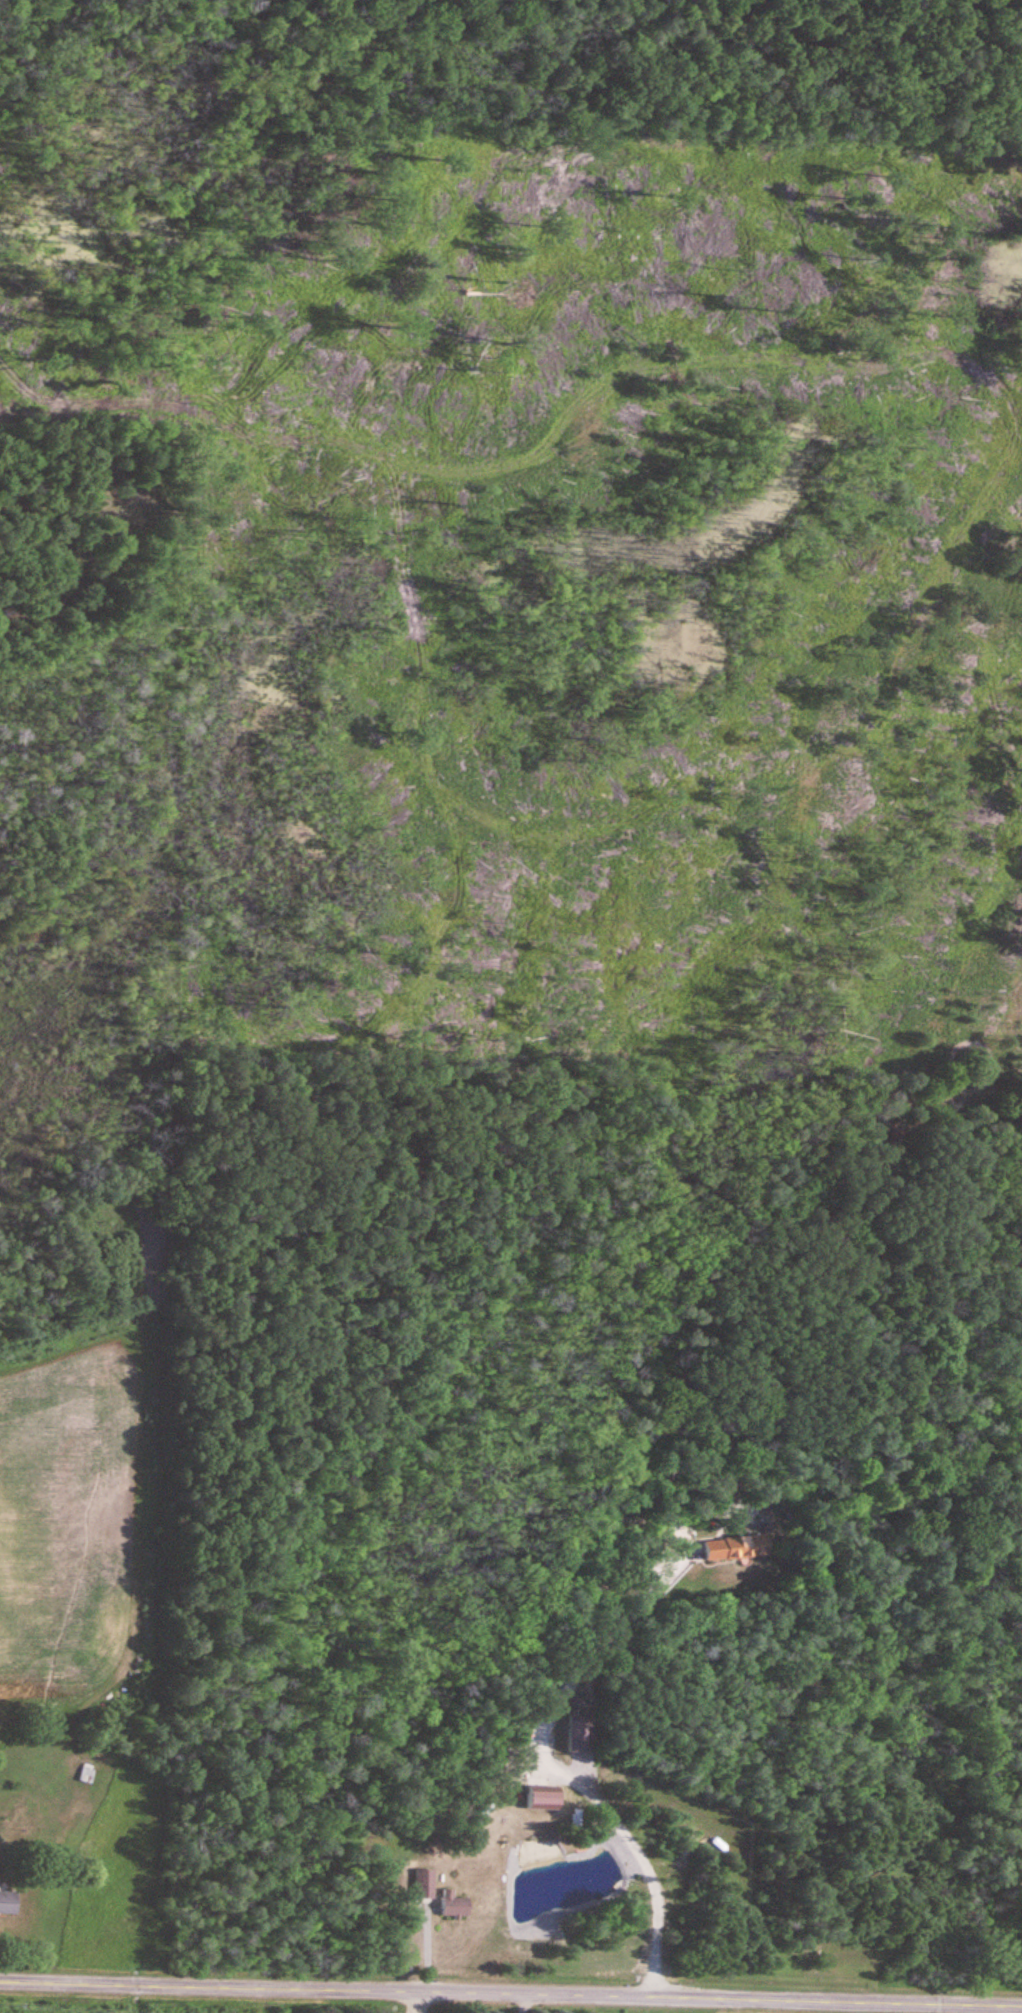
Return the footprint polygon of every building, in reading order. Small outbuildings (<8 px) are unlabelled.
[(769,1557),(767,1535),(706,1539),(708,1561),(769,1557)] [(569,1754),(592,1754),(592,1711),(569,1711),(569,1754)] [(559,1787),(528,1787),(528,1811),(559,1811),(559,1787)] [(17,1914),(18,1891),(0,1890),(0,1914),(17,1914)] [(442,1917),(468,1917),(468,1898),(442,1898),(442,1917)]
